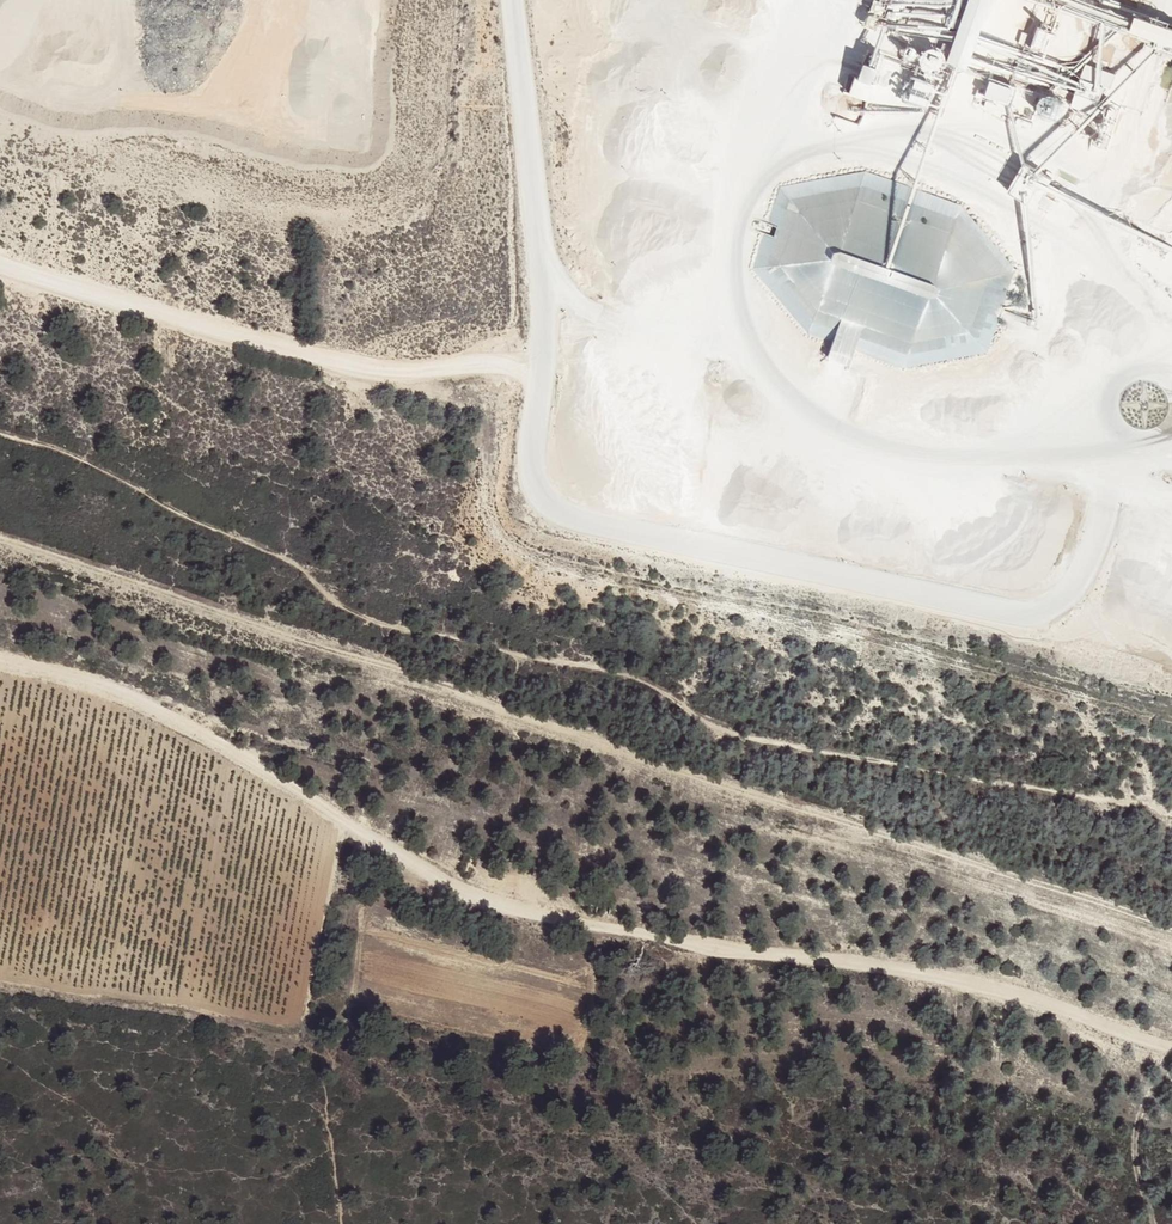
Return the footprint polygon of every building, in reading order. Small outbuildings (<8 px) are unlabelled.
[(948,56),(947,52),(945,48),(942,45),(938,43),(934,43),(930,44),(926,46),(923,49),(922,53),(922,57),(923,61),(925,65),(929,68),(933,69),(937,69),(942,67),(945,64),(947,60),(948,56)] [(829,85),(864,98),(876,66),(842,53),(829,85)] [(980,93),(1003,102),(1009,85),(987,76),(980,93)] [(1027,159),(1009,194),(1037,208),(1050,183),(1042,179),(1047,169),(1027,159)] [(788,196),(764,268),(808,327),(907,361),(991,340),(1016,270),(960,209),(863,180),(788,196)] [(559,825),(555,844),(572,847),(576,828),(559,825)] [(576,828),(572,847),(586,850),(592,831),(576,828)]
